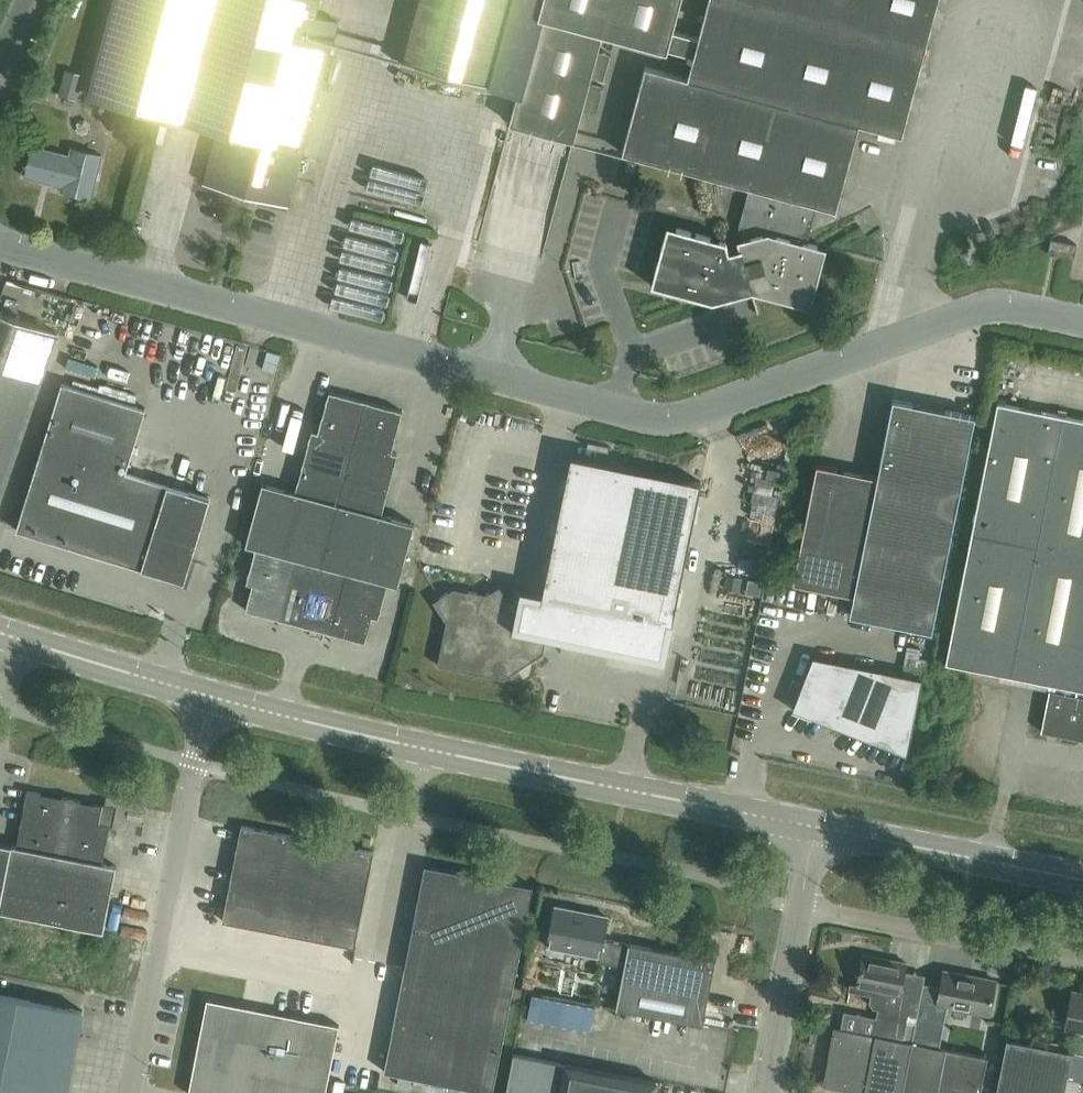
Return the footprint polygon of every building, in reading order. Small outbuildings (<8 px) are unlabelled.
[(218,127),(202,182),(288,205),(297,168),(305,170),(308,159),(300,156),(331,42),(306,35),(315,0),(115,0),(90,92),(218,127)] [(514,0),(419,0),(402,65),(490,88),(514,0)] [(538,15),(509,122),(573,139),(602,32),(693,56),(698,38),(672,31),(680,0),(542,0),(538,15)] [(698,38),(693,56),(687,78),(645,66),(622,153),(748,187),(738,225),(742,239),(727,242),(668,227),(652,288),(709,303),(740,294),(740,292),(750,290),(751,291),(810,307),(826,247),(807,242),(817,205),(836,210),(859,124),(901,135),(937,0),(708,0),(698,38)] [(1025,71),(1035,11),(1022,9),(1012,69),(1025,71)] [(56,106),(73,111),(83,74),(66,69),(56,106)] [(404,101),(466,109),(467,97),(406,88),(404,101)] [(1047,125),(1044,140),(1053,142),(1056,127),(1047,125)] [(392,155),(453,165),(455,153),(394,142),(392,155)] [(24,176),(52,183),(61,185),(60,191),(90,198),(101,155),(71,147),(69,155),(32,146),(24,176)] [(401,163),(399,172),(425,179),(427,170),(401,163)] [(426,197),(455,201),(456,189),(428,186),(426,197)] [(1076,244),(1051,239),(1048,253),(1074,258),(1076,244)] [(57,332),(0,313),(0,500),(57,332)] [(15,529),(184,582),(210,497),(125,471),(145,408),(61,382),(15,529)] [(391,451),(402,410),(328,390),(317,431),(311,430),(294,491),(262,482),(245,544),(254,547),(245,583),(252,584),(245,610),(365,642),(371,617),(378,618),(387,583),(397,585),(414,523),(381,514),(397,453),(391,451)] [(892,399),(877,476),(853,595),(849,615),(931,631),(974,415),(892,399)] [(997,402),(945,663),(1053,684),(1052,690),(1048,690),(1040,731),(1082,740),(1082,419),(997,402)] [(609,446),(587,441),(586,447),(608,452),(609,446)] [(570,455),(541,594),(672,621),(701,482),(570,455)] [(853,595),(877,476),(816,464),(792,583),(853,595)] [(453,587),(433,601),(446,621),(437,665),(503,678),(543,652),(546,636),(557,639),(558,633),(665,655),(672,621),(541,594),(520,589),(517,601),(508,599),(499,585),(486,594),(453,587)] [(791,709),(907,754),(922,678),(812,656),(791,709)] [(16,845),(0,842),(0,971),(92,989),(116,865),(102,862),(110,824),(99,822),(102,805),(27,790),(16,845)] [(373,851),(241,826),(222,920),(354,946),(373,851)] [(492,1092),(512,990),(532,886),(424,865),(383,1071),(492,1092)] [(702,1025),(706,1003),(715,960),(628,943),(628,944),(602,939),(607,916),(554,906),(547,945),(598,955),(597,961),(624,966),(616,1008),(702,1025)] [(902,1040),(907,1013),(917,1015),(923,983),(902,979),(906,962),(862,954),(856,985),(851,984),(847,1002),(848,1002),(851,986),(872,990),(870,1000),(874,1007),(877,1007),(872,1034),(902,1040)] [(940,987),(923,983),(917,1015),(935,1019),(938,1004),(988,1014),(995,980),(943,969),(940,987)] [(82,1010),(0,994),(0,1092),(65,1092),(82,1010)] [(1082,1029),(1082,995),(1074,994),(1068,1026),(1082,1029)] [(188,1092),(325,1092),(338,1025),(206,999),(188,1092)] [(872,1034),(833,1027),(822,1085),(863,1092),(902,1092),(912,1042),(902,1040),(872,1034)] [(1071,1051),(1006,1038),(995,1092),(1063,1092),(1071,1051)] [(902,1092),(937,1092),(945,1048),(912,1042),(902,1092)] [(937,1092),(980,1092),(987,1056),(945,1048),(937,1092)] [(655,1081),(513,1053),(505,1092),(653,1092),(655,1081)]
